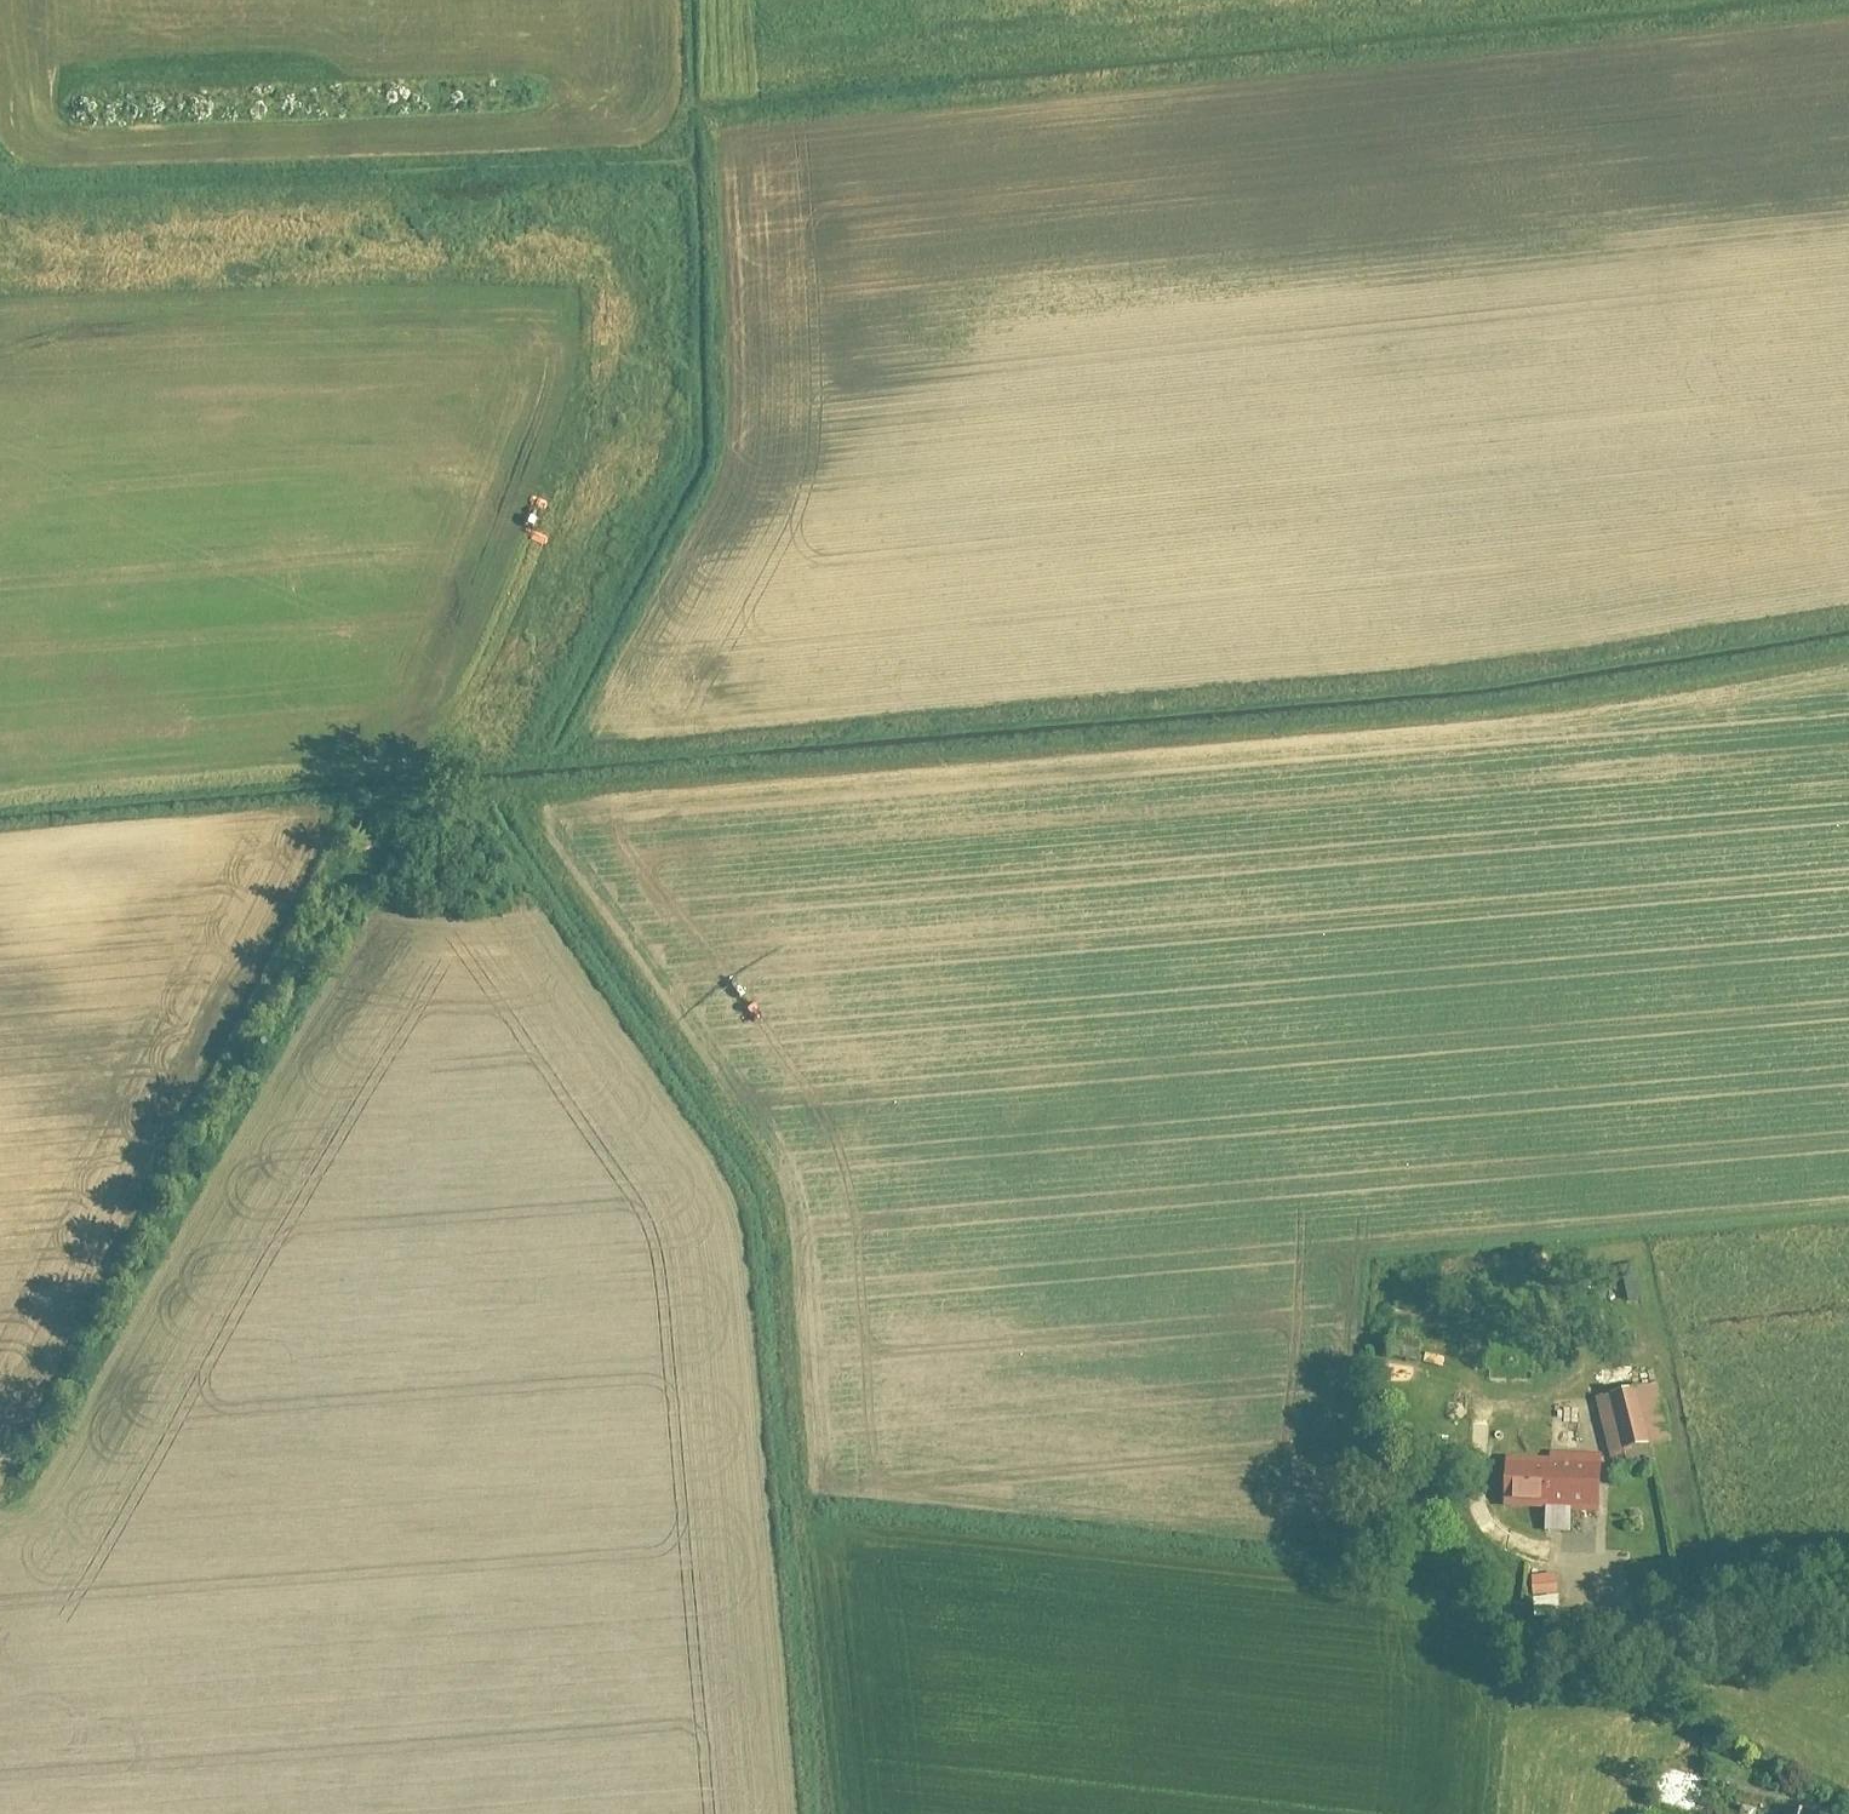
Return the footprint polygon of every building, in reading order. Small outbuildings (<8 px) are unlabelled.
[(1415,1324),(1410,1357),(1443,1362),(1448,1329),(1415,1324)] [(1645,1386),(1587,1403),(1607,1469),(1665,1452),(1645,1386)] [(1588,1457),(1504,1455),(1503,1508),(1587,1510),(1588,1457)] [(1529,1577),(1531,1649),(1610,1648),(1610,1618),(1559,1619),(1558,1576),(1529,1577)]
